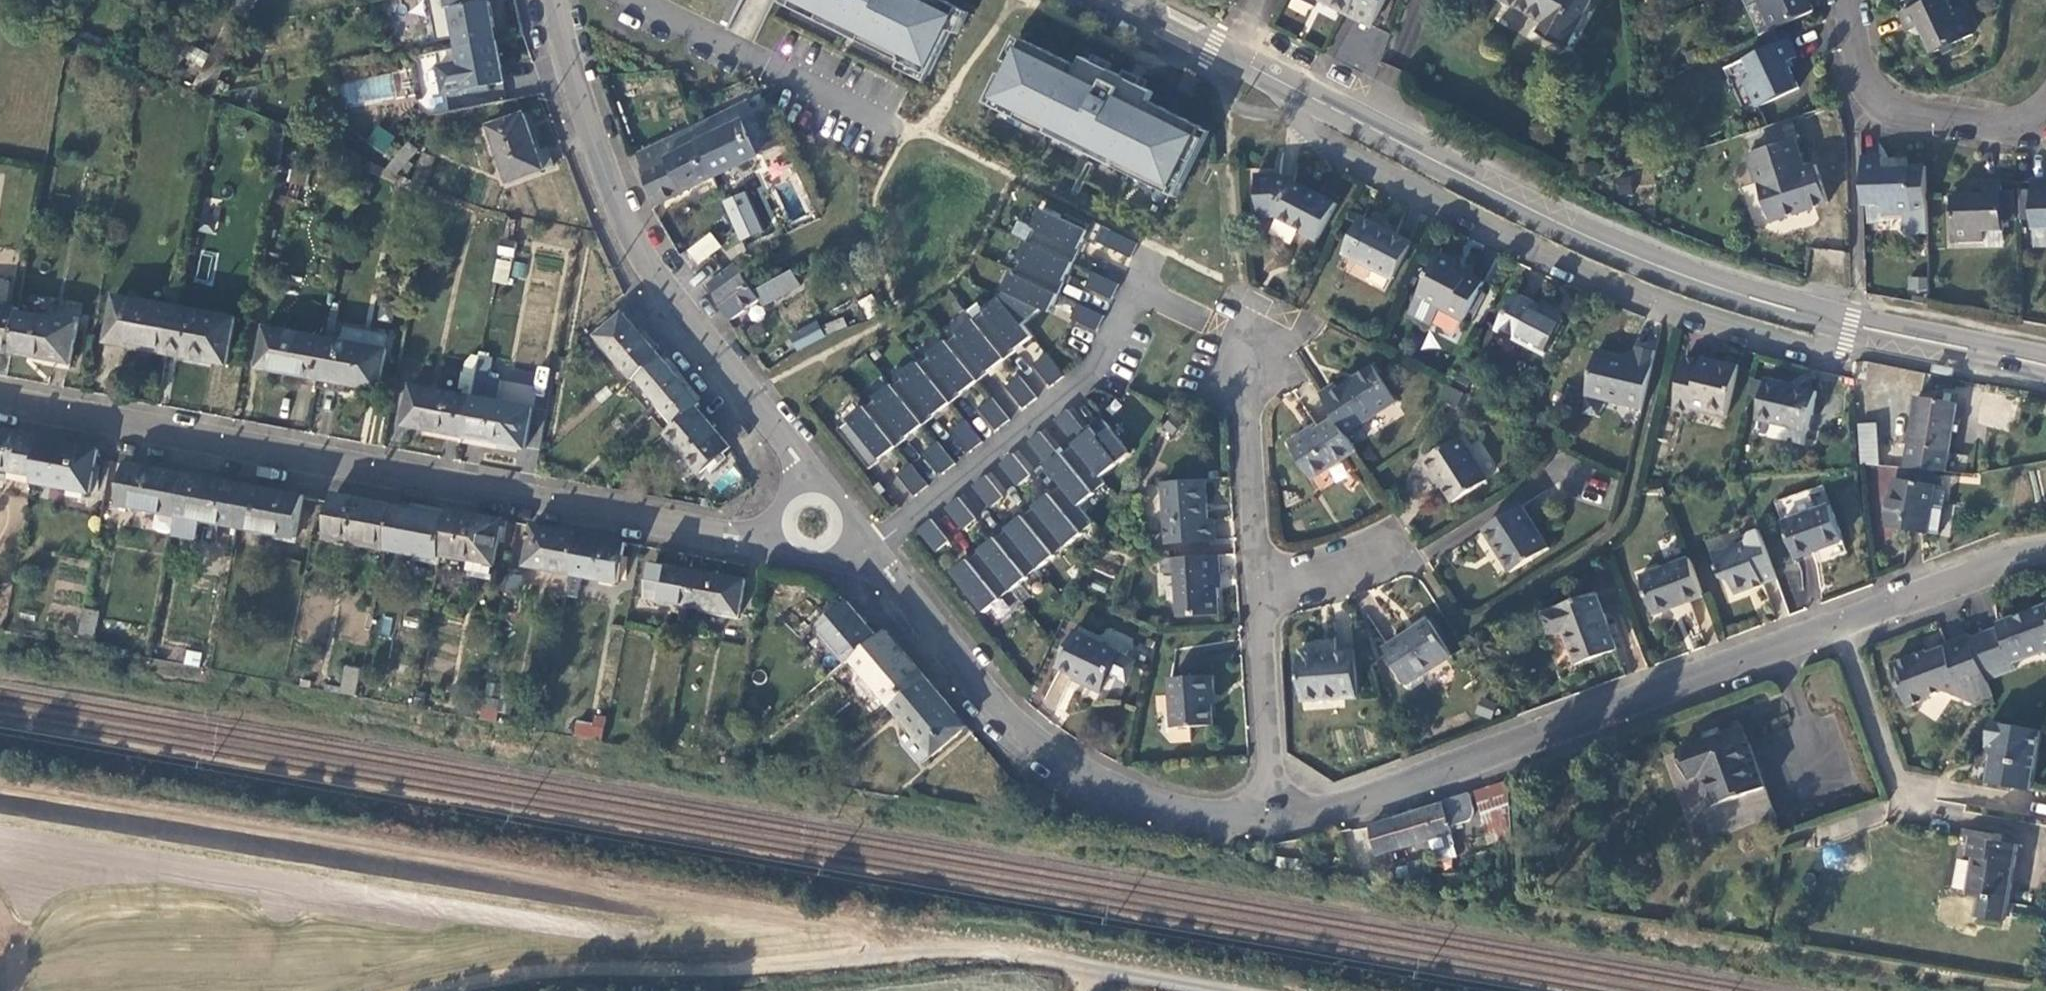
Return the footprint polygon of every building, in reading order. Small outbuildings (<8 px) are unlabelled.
[(225,30),(244,26),(258,0),(240,0),(225,30)] [(928,75),(959,14),(931,0),(795,0),(904,54),(900,61),(928,75)] [(1331,6),(1371,26),(1385,0),(1333,0),(1331,6)] [(1547,25),(1542,36),(1565,48),(1588,5),(1591,0),(1504,0),(1547,25)] [(1815,11),(1809,0),(1762,0),(1758,2),(1772,30),(1815,11)] [(1911,9),(1902,14),(1909,30),(1918,27),(1932,55),(1974,36),(1960,7),(1953,11),(1947,0),(1930,0),(1911,9)] [(1911,9),(1930,0),(1906,0),(1911,9)] [(459,47),(496,40),(489,2),(452,10),(459,47)] [(1345,21),(1334,62),(1377,73),(1388,32),(1345,21)] [(459,47),(436,52),(444,94),(505,82),(496,40),(459,47)] [(1756,106),(1797,87),(1785,61),(1794,56),(1786,40),(1744,59),(1750,75),(1744,79),(1756,106)] [(1078,67),(1029,43),(1022,55),(1018,53),(995,100),(1144,175),(1141,181),(1169,195),(1202,129),(1148,103),(1153,93),(1083,58),(1078,67)] [(190,72),(200,77),(209,60),(199,55),(190,72)] [(394,77),(343,79),(345,102),(395,99),(394,77)] [(218,79),(211,96),(230,92),(231,86),(218,79)] [(148,102),(153,83),(143,81),(140,101),(148,102)] [(690,127),(715,178),(760,156),(759,154),(777,143),(764,113),(754,111),(749,100),(690,127)] [(288,123),(291,112),(285,110),(281,121),(288,123)] [(524,115),(490,127),(510,183),(555,166),(549,148),(538,153),(524,115)] [(375,125),(365,143),(384,154),(394,136),(375,125)] [(690,127),(640,151),(645,166),(640,170),(657,204),(715,178),(690,127)] [(1795,140),(1749,155),(1770,220),(1828,203),(1816,165),(1805,169),(1795,140)] [(417,150),(409,142),(386,170),(398,175),(417,150)] [(422,154),(411,181),(427,184),(436,159),(422,154)] [(1883,160),(1863,159),(1863,207),(1867,207),(1867,225),(1881,225),(1881,215),(1913,214),(1913,205),(1913,167),(1882,167),(1883,160)] [(1921,168),(1913,167),(1913,205),(1922,206),(1921,168)] [(1281,174),(1258,176),(1261,218),(1276,217),(1302,230),(1301,233),(1318,242),(1339,203),(1281,174)] [(2032,182),(2032,231),(2045,231),(2045,182),(2032,182)] [(2004,232),(2002,184),(1982,185),(1982,195),(1952,196),(1954,241),(1985,240),(1985,233),(2004,232)] [(738,242),(762,232),(745,190),(722,200),(738,242)] [(1029,242),(1075,263),(1090,232),(1043,210),(1034,228),(1036,229),(1029,242)] [(1411,242),(1364,218),(1346,254),(1393,278),(1411,242)] [(1140,244),(1114,231),(1107,247),(1132,259),(1140,244)] [(712,236),(698,248),(707,261),(722,248),(712,236)] [(1015,274),(1060,295),(1075,263),(1029,242),(1028,241),(1019,259),(1021,260),(1015,274)] [(497,245),(492,281),(508,284),(513,247),(497,245)] [(707,261),(698,248),(691,254),(700,267),(707,261)] [(1468,321),(1487,285),(1459,270),(1462,266),(1443,256),(1414,310),(1436,322),(1444,309),(1468,321)] [(737,265),(715,279),(721,286),(713,294),(733,319),(760,300),(764,307),(788,294),(780,278),(757,293),(737,265)] [(780,278),(788,294),(800,287),(793,272),(780,278)] [(1002,297),(1023,324),(1043,309),(1051,313),(1060,295),(1015,274),(1013,273),(1002,297)] [(1120,285),(1094,273),(1087,288),(1112,300),(1120,285)] [(870,321),(885,314),(871,293),(859,300),(870,321)] [(108,342),(169,354),(178,308),(117,296),(108,342)] [(1007,360),(1034,338),(1023,324),(1002,297),(985,310),(987,311),(975,320),(1007,360)] [(1565,323),(1518,298),(1502,330),(1548,355),(1565,323)] [(1105,316),(1079,304),(1072,319),(1097,332),(1105,316)] [(12,353),(19,313),(20,309),(0,306),(0,351),(12,353)] [(178,308),(169,354),(229,365),(237,320),(178,308)] [(19,313),(12,353),(71,365),(80,324),(19,313)] [(638,379),(661,358),(624,316),(598,338),(635,381),(638,379)] [(948,342),(979,381),(1007,360),(975,320),(974,319),(958,332),(959,333),(948,342)] [(819,322),(792,336),(798,349),(826,335),(819,322)] [(259,369),(319,379),(327,340),(267,328),(259,369)] [(327,340),(319,379),(382,391),(389,351),(327,340)] [(921,364),(952,403),(979,381),(948,342),(947,341),(931,354),(932,355),(921,364)] [(1643,410),(1657,350),(1637,346),(1634,360),(1594,352),(1586,391),(1625,400),(1625,406),(1643,410)] [(1052,387),(1065,377),(1047,355),(1034,365),(1052,387)] [(701,405),(661,358),(638,379),(678,425),(697,409),(701,405)] [(1737,371),(1684,359),(1674,409),(1690,413),(1692,409),(1727,416),(1737,371)] [(925,425),(952,403),(921,364),(920,363),(904,375),(905,377),(893,386),(925,425)] [(1337,384),(1321,395),(1335,418),(1347,435),(1397,403),(1375,368),(1341,390),(1337,384)] [(463,397),(473,398),(477,378),(466,376),(463,397)] [(1025,409),(1038,399),(1020,377),(1007,387),(1025,409)] [(1818,393),(1766,381),(1757,418),(1808,430),(1818,393)] [(878,398),(866,408),(897,447),(925,425),(893,386),(893,385),(877,397),(878,398)] [(1457,406),(1463,393),(1446,385),(1440,398),(1457,406)] [(405,426),(466,438),(473,398),(463,397),(413,387),(405,426)] [(1861,390),(1859,466),(1885,468),(1885,451),(1875,451),(1876,415),(1882,415),(1884,389),(1861,390)] [(1902,465),(1944,473),(1957,404),(1916,397),(1902,465)] [(466,438),(465,444),(517,453),(518,448),(527,449),(534,410),(473,398),(466,438)] [(998,431),(1011,420),(993,398),(980,409),(998,431)] [(870,469),(897,447),(866,408),(865,406),(849,419),(850,421),(839,430),(870,469)] [(730,450),(697,409),(678,425),(666,435),(700,475),(706,470),(709,475),(728,461),(724,455),(730,450)] [(1075,445),(1101,478),(1131,454),(1104,421),(1087,434),(1068,410),(1055,420),(1075,445)] [(1313,481),(1357,451),(1347,435),(1335,418),(1316,431),(1308,436),(1306,433),(1289,444),(1313,481)] [(970,453),(983,442),(966,420),(953,430),(970,453)] [(34,477),(40,439),(42,433),(0,426),(0,470),(34,477)] [(1094,493),(1106,483),(1101,478),(1075,445),(1060,456),(1041,432),(1028,442),(1062,485),(1080,507),(1095,494),(1094,493)] [(1453,502),(1488,480),(1460,437),(1421,461),(1429,475),(1435,473),(1453,502)] [(100,450),(40,439),(34,477),(32,483),(91,494),(100,450)] [(943,474),(956,464),(938,442),(925,452),(943,474)] [(1018,486),(1031,476),(1014,454),(1001,464),(1018,486)] [(187,474),(128,463),(121,505),(180,516),(187,474)] [(916,496),(929,486),(911,464),(898,474),(916,496)] [(187,474),(180,516),(237,526),(245,485),(187,474)] [(991,508),(1004,498),(986,475),(973,486),(991,508)] [(1948,488),(1894,478),(1887,527),(1939,536),(1948,488)] [(1167,542),(1214,540),(1213,519),(1207,519),(1205,480),(1163,483),(1167,542)] [(245,485),(237,526),(297,538),(305,497),(245,485)] [(1062,485),(1035,507),(1066,546),(1067,547),(1083,535),(1082,533),(1094,524),(1080,507),(1062,485)] [(395,504),(336,493),(327,538),(386,549),(395,504)] [(964,530),(976,519),(959,497),(946,507),(964,530)] [(395,504),(386,549),(440,559),(441,553),(449,510),(411,502),(410,507),(395,504)] [(1795,558),(1844,540),(1831,504),(1782,523),(1795,558)] [(1035,507),(1007,529),(1039,568),(1040,569),(1055,556),(1054,555),(1066,546),(1035,507)] [(1511,572),(1549,549),(1523,507),(1485,531),(1511,572)] [(509,521),(449,510),(441,553),(496,564),(500,545),(504,546),(509,521)] [(936,551),(949,541),(932,519),(919,529),(936,551)] [(581,535),(534,526),(527,566),(573,575),(581,535)] [(1757,585),(1778,578),(1759,528),(1751,530),(1746,540),(1712,553),(1722,577),(1731,582),(1733,594),(1751,587),(1749,584),(1756,582),(1757,585)] [(1007,529),(980,550),(1012,590),(1013,591),(1028,578),(1027,577),(1039,568),(1007,529)] [(581,535),(573,575),(569,597),(579,599),(583,576),(619,583),(627,543),(581,535)] [(1000,599),(1012,590),(980,550),(953,572),(985,613),(1001,600),(1000,599)] [(1220,555),(1174,558),(1178,616),(1219,614),(1217,578),(1221,574),(1220,555)] [(1654,614),(1705,594),(1692,556),(1640,576),(1654,614)] [(694,607),(701,572),(655,564),(649,598),(694,607)] [(748,580),(701,572),(694,607),(740,616),(748,580)] [(523,575),(509,573),(505,594),(519,596),(523,575)] [(1576,664),(1619,648),(1606,613),(1598,615),(1591,595),(1558,607),(1558,608),(1542,615),(1550,637),(1564,632),(1576,664)] [(879,637),(848,602),(818,628),(848,663),(853,660),(879,637)] [(1968,636),(1983,679),(2012,667),(2010,660),(2038,649),(2045,652),(2045,603),(2028,611),(2029,614),(2014,619),(2013,616),(1995,622),(1996,626),(1968,636)] [(102,612),(86,610),(81,636),(96,639),(102,612)] [(2028,611),(2013,616),(2014,619),(2029,614),(2028,611)] [(1407,685),(1452,658),(1429,620),(1384,648),(1407,685)] [(576,632),(578,622),(567,621),(565,629),(576,632)] [(1121,652),(1077,630),(1059,666),(1085,679),(1084,683),(1102,692),(1111,672),(1121,652)] [(887,631),(879,637),(853,660),(867,677),(887,701),(892,707),(928,678),(887,631)] [(1968,636),(1967,632),(1941,643),(1942,645),(1926,652),(1924,649),(1890,662),(1906,706),(1927,698),(1926,696),(1942,690),(1962,701),(1988,692),(1983,679),(1968,636)] [(1137,659),(1121,652),(1111,672),(1127,680),(1137,659)] [(1357,698),(1354,654),(1333,656),(1333,658),(1324,659),(1322,652),(1300,654),(1302,658),(1298,658),(1302,704),(1357,698)] [(351,669),(345,694),(359,698),(364,671),(351,669)] [(1212,675),(1170,678),(1173,728),(1212,725),(1210,693),(1214,692),(1212,675)] [(887,701),(867,677),(860,684),(879,708),(887,701)] [(969,727),(928,678),(892,707),(914,732),(905,741),(925,764),(969,727)] [(1988,692),(1962,701),(1972,706),(1991,698),(1988,692)] [(502,707),(487,704),(485,718),(499,721),(502,707)] [(605,740),(609,719),(597,716),(595,725),(580,722),(577,734),(605,740)] [(2029,793),(2040,733),(1988,723),(1985,749),(1994,760),(1989,786),(2029,793)] [(1775,816),(1744,728),(1662,756),(1694,845),(1775,816)] [(1509,781),(1476,793),(1486,836),(1496,833),(1512,828),(1509,781)] [(1470,795),(1371,827),(1378,854),(1453,832),(1452,827),(1471,822),(1473,819),(1474,816),(1470,795)] [(1512,828),(1496,833),(1496,843),(1512,839),(1512,828)] [(1366,843),(1363,832),(1343,837),(1343,840),(1351,839),(1351,843),(1360,841),(1360,844),(1366,843)] [(1982,899),(1978,919),(2006,924),(2018,845),(1972,839),(1969,858),(1975,859),(1969,898),(1982,899)] [(1410,863),(1414,887),(1432,889),(1427,872),(1433,870),(1432,864),(1425,866),(1423,859),(1410,863)]
